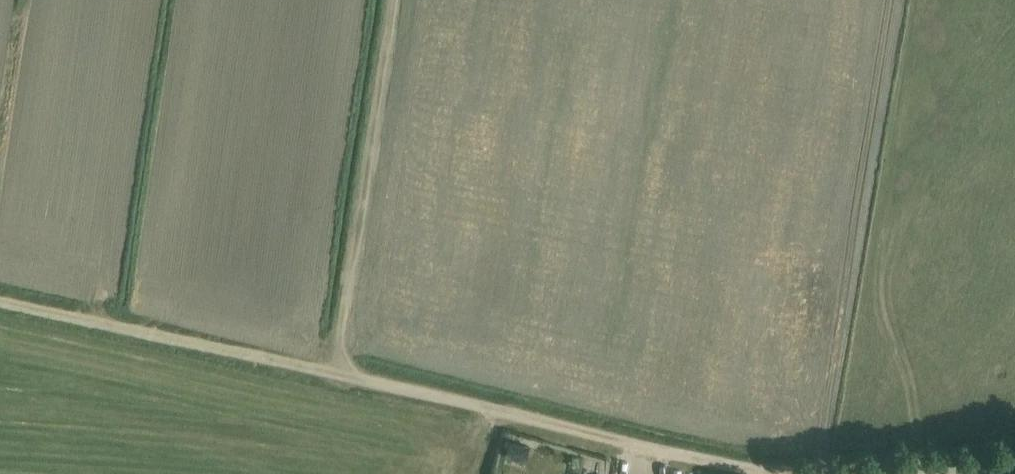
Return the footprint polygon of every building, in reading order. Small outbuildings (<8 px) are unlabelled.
[(510,442),(506,458),(522,462),(526,446),(510,442)]
